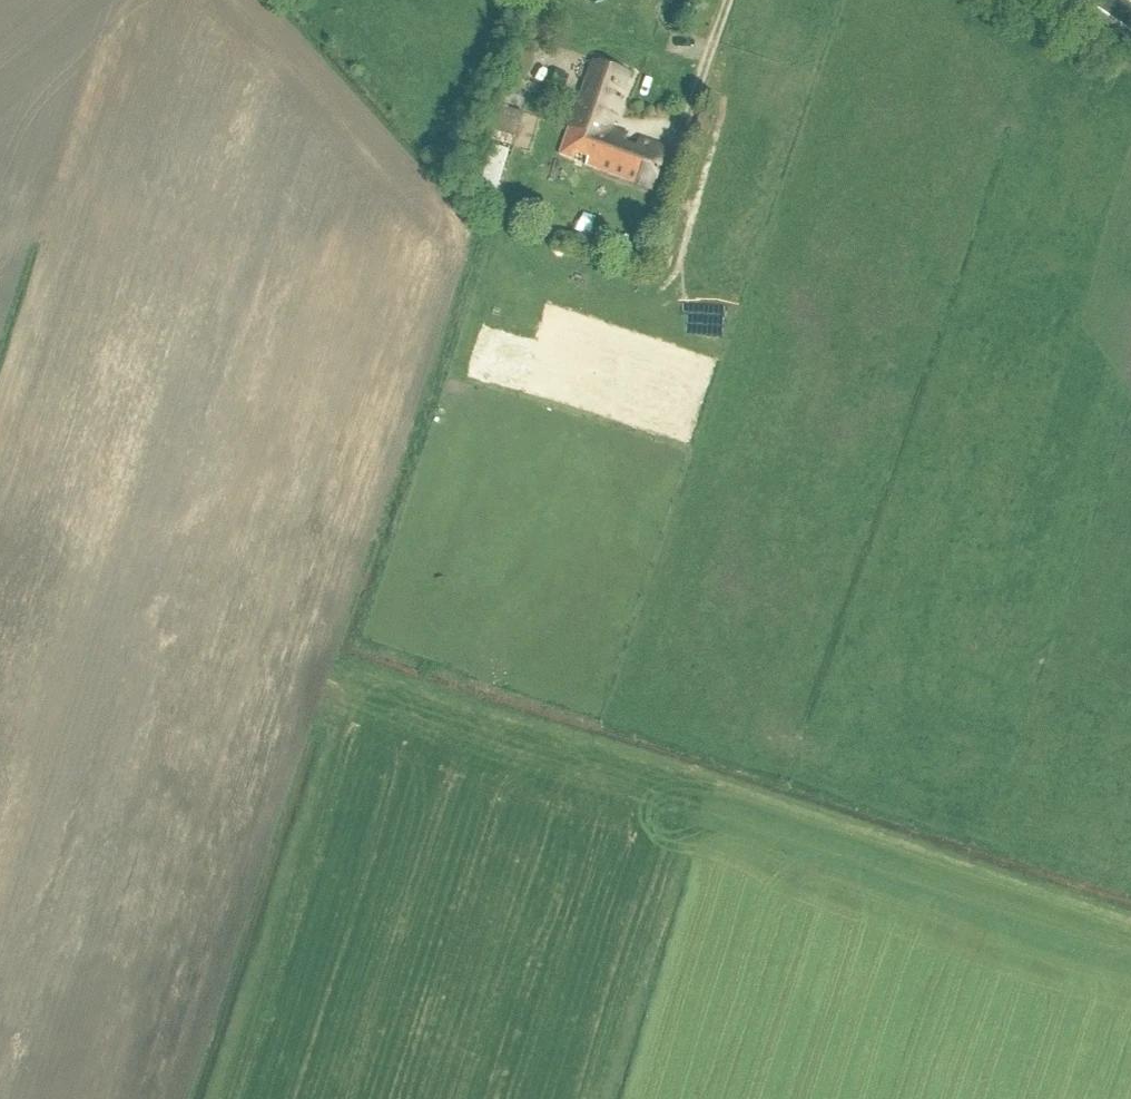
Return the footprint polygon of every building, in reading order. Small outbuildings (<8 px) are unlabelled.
[(635,152),(622,147),(626,137),(609,131),(627,78),(591,66),(559,158),(574,163),(577,153),(589,157),(585,167),(626,181),(628,176),(641,180),(639,185),(652,189),(665,150),(639,142),(635,152)] [(566,91),(572,77),(558,71),(552,85),(566,91)] [(499,107),(491,131),(515,139),(523,115),(499,107)]
